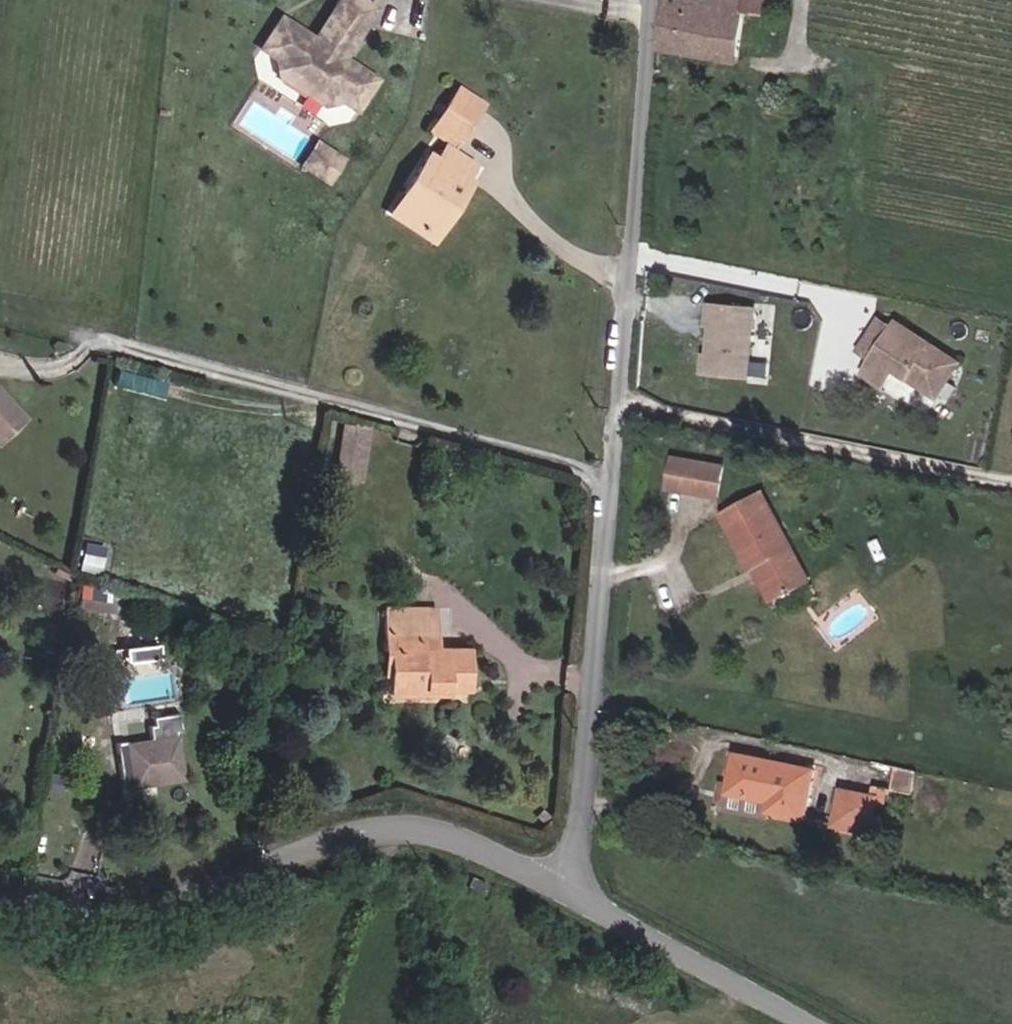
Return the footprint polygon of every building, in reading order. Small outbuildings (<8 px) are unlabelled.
[(256,36),(272,47),(270,50),(274,65),(316,95),(332,94),(334,91),(350,103),(371,72),(339,50),(341,47),(335,43),(339,37),(345,41),(364,12),(347,0),(331,0),(310,29),(278,6),(256,36)] [(733,59),(740,15),(772,18),(774,0),(659,0),(653,46),(733,59)] [(435,115),(462,133),(484,101),(457,82),(435,115)] [(456,141),(462,133),(435,115),(429,124),(456,141)] [(316,170),(332,147),(320,139),(304,162),(316,170)] [(447,198),(454,202),(470,178),(465,175),(444,160),(451,148),(443,143),(435,156),(426,150),(402,186),(407,190),(396,208),(426,229),(447,198)] [(327,178),(343,155),(332,147),(316,170),(327,178)] [(444,160),(465,175),(473,163),(451,148),(444,160)] [(390,204),(396,208),(407,190),(402,186),(390,204)] [(426,229),(433,233),(454,202),(447,198),(426,229)] [(711,300),(705,374),(755,378),(761,304),(711,300)] [(942,390),(963,359),(900,318),(896,322),(882,314),(862,343),(876,352),(873,359),(892,372),(900,362),(942,390)] [(887,380),(892,372),(873,359),(867,367),(887,380)] [(0,445),(31,422),(2,384),(0,384),(0,444),(0,445)] [(367,417),(350,414),(338,480),(356,483),(367,417)] [(667,490),(678,491),(683,461),(672,460),(667,490)] [(683,461),(678,491),(712,496),(717,466),(683,461)] [(808,580),(760,488),(719,508),(748,565),(754,563),(773,598),(808,580)] [(82,570),(102,572),(105,544),(85,542),(82,570)] [(748,565),(774,617),(816,596),(808,580),(773,598),(754,563),(748,565)] [(453,690),(471,691),(473,657),(421,654),(422,638),(441,639),(443,614),(382,611),(380,653),(390,654),(388,676),(387,696),(430,698),(431,689),(453,690)] [(379,676),(388,676),(390,654),(380,653),(379,676)] [(430,698),(453,699),(453,690),(431,689),(430,698)] [(182,781),(175,739),(124,745),(124,743),(114,744),(117,772),(128,770),(130,788),(182,781)] [(727,785),(805,801),(811,777),(731,761),(727,785)] [(119,790),(130,788),(128,770),(117,772),(119,790)] [(877,794),(902,799),(908,776),(882,771),(877,794)] [(759,811),(801,819),(805,801),(727,785),(726,788),(725,794),(760,801),(759,811)] [(711,812),(756,821),(759,811),(760,801),(725,794),(726,788),(716,786),(711,812)] [(865,813),(872,815),(877,794),(840,786),(835,807),(865,813)] [(832,822),(862,828),(865,813),(835,807),(832,822)]
